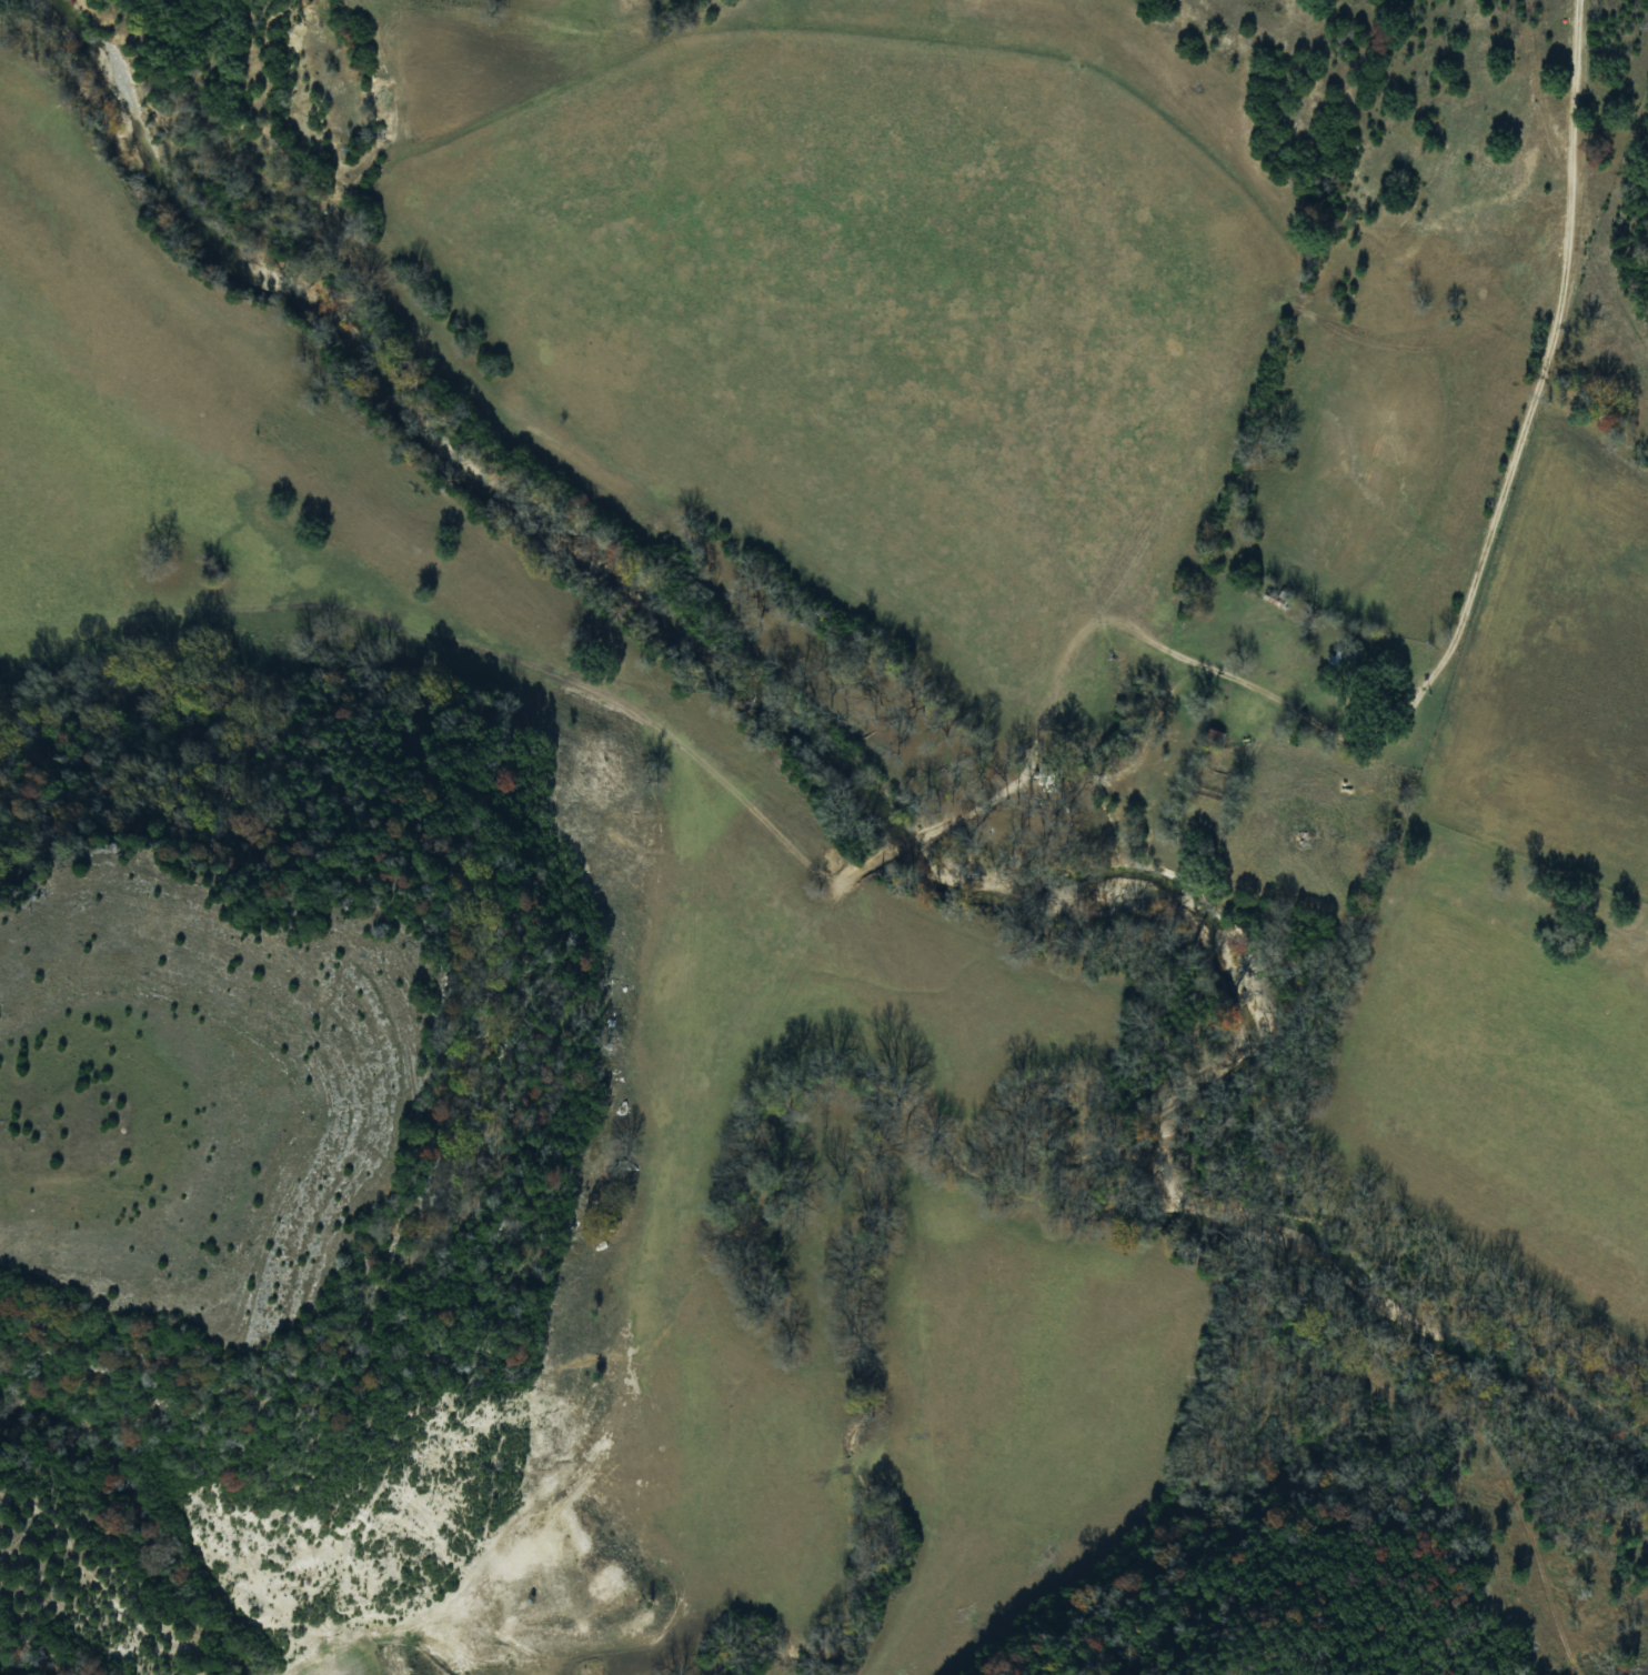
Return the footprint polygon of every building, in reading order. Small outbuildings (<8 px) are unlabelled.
[(1226,737),(1215,728),(1202,746),(1212,754),(1226,737)]
